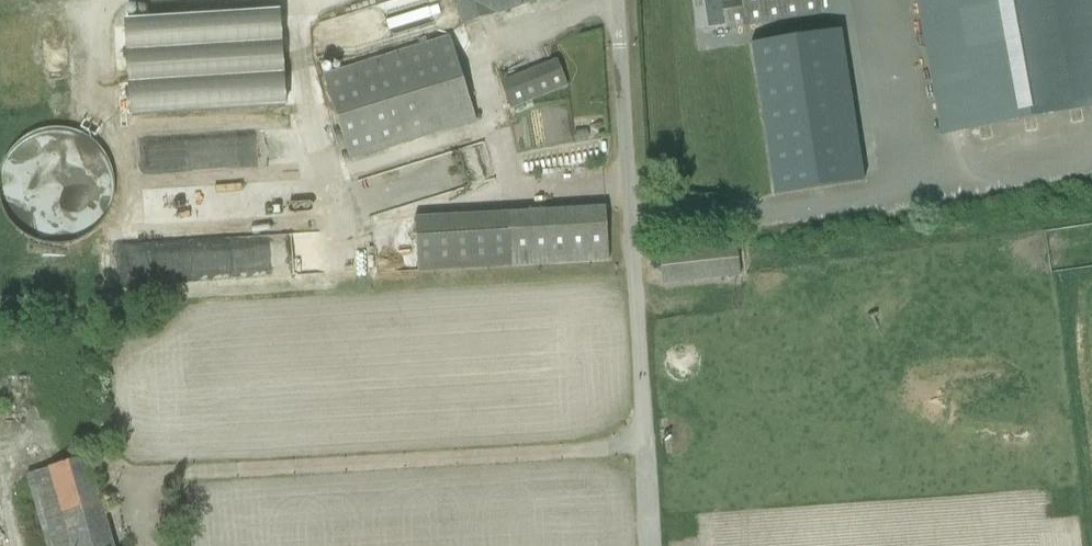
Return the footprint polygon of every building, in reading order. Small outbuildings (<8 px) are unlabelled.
[(462,27),(541,0),(453,0),(462,27)] [(728,26),(725,3),(724,0),(703,0),(708,29),(727,26),(728,26)] [(744,27),(768,23),(765,0),(740,0),(741,1),(744,27)] [(945,135),(1091,108),(1091,0),(920,0),(945,135)] [(438,5),(429,8),(432,17),(441,14),(438,5)] [(285,9),(126,17),(131,114),(289,107),(285,9)] [(450,35),(324,74),(350,160),(477,121),(450,35)] [(863,187),(835,37),(747,53),(775,204),(863,187)] [(558,59),(501,82),(511,108),(569,86),(558,59)] [(103,194),(103,134),(19,133),(18,225),(92,226),(93,194),(103,194)] [(584,209),(414,218),(418,272),(610,260),(606,207),(584,209)] [(662,276),(684,273),(740,267),(737,241),(659,249),(662,276)] [(89,457),(28,475),(49,545),(115,545),(89,457)]
